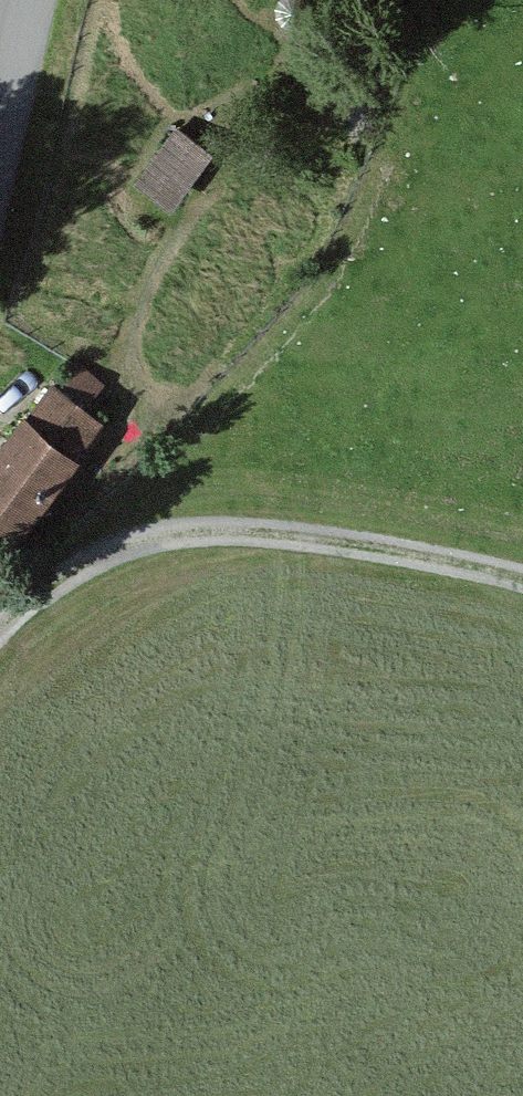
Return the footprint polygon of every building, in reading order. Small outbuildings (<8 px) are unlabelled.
[(89,368),(0,482),(0,509),(34,536),(48,519),(60,528),(113,460),(104,454),(124,428),(105,413),(121,393),(89,368)]
